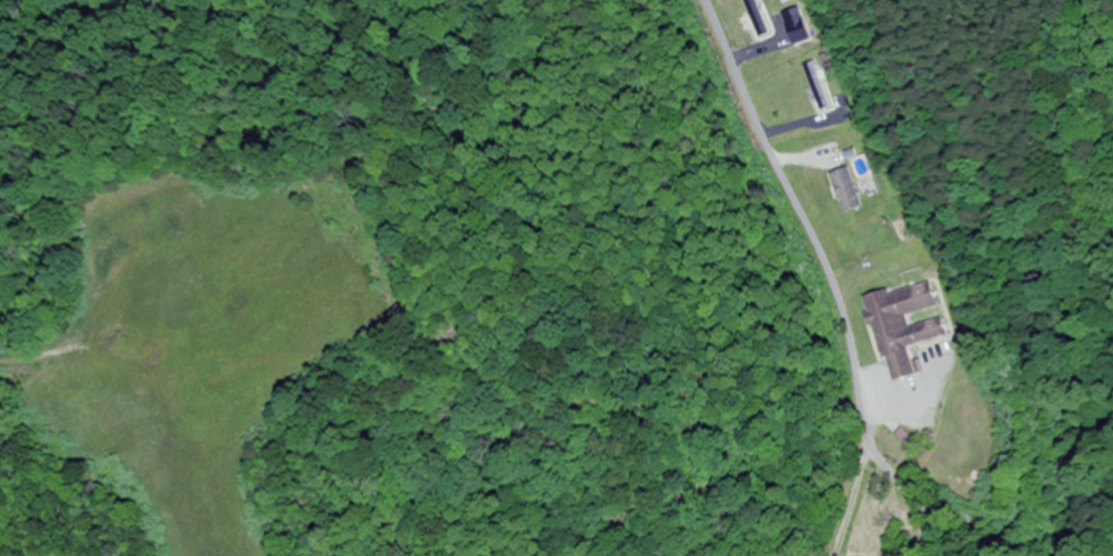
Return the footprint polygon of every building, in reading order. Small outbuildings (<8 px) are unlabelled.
[(866,298),(887,383),(915,376),(908,348),(948,338),(943,319),(909,327),(906,315),(939,307),(933,281),(866,298)]
